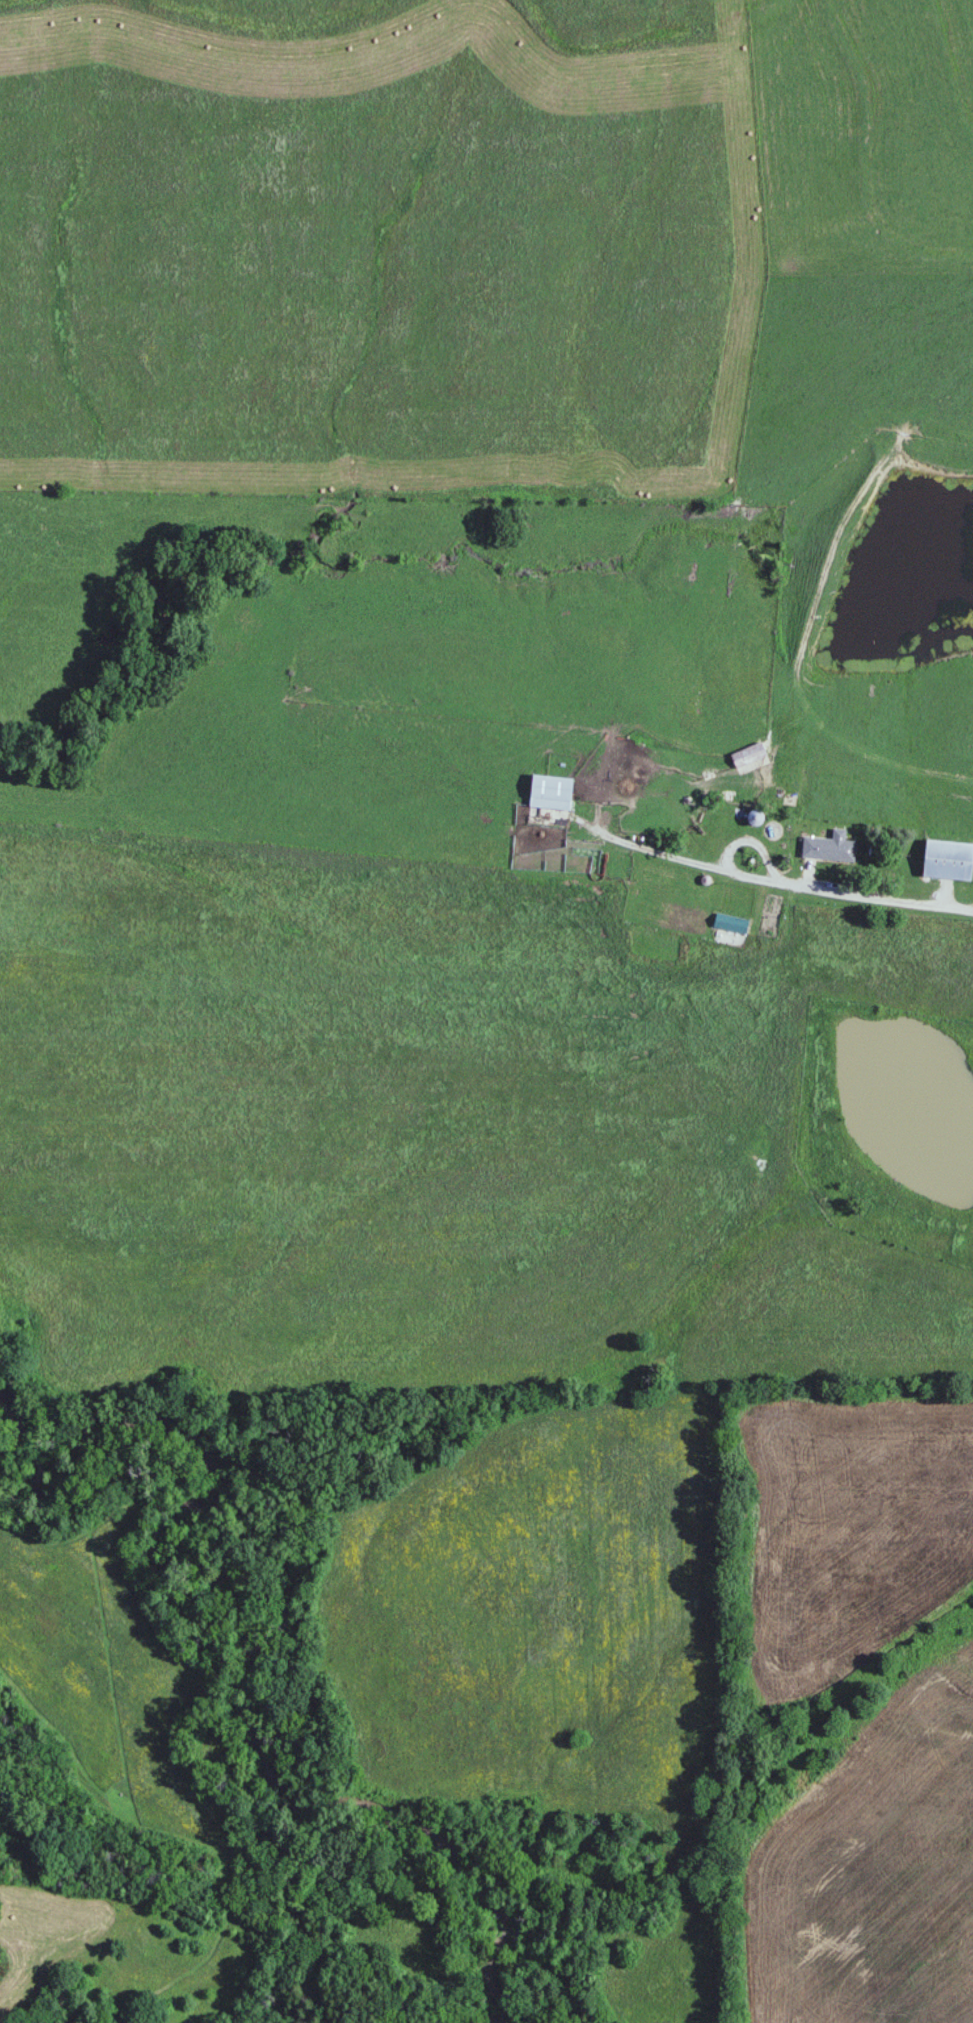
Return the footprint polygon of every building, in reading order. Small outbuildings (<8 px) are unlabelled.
[(769,754),(762,740),(730,755),(736,768),(769,754)] [(656,771),(632,768),(627,807),(639,808),(642,787),(654,789),(656,771)] [(573,809),(574,776),(531,775),(530,807),(573,809)] [(855,860),(856,840),(845,840),(846,829),(833,828),(833,837),(804,836),(803,857),(855,860)] [(925,840),(924,877),(972,879),(972,842),(925,840)] [(751,921),(718,911),(714,925),(747,935),(751,921)]
